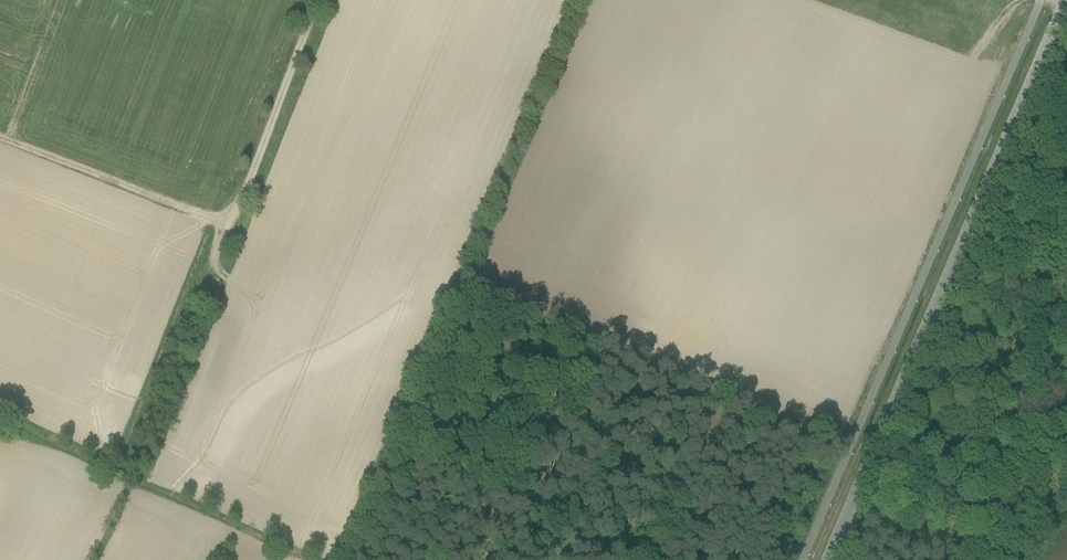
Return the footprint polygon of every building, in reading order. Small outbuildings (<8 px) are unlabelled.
[(151,69),(146,77),(151,80),(153,77),(160,82),(159,83),(164,86),(169,77),(164,74),(166,71),(159,67),(156,72),(151,69)]
